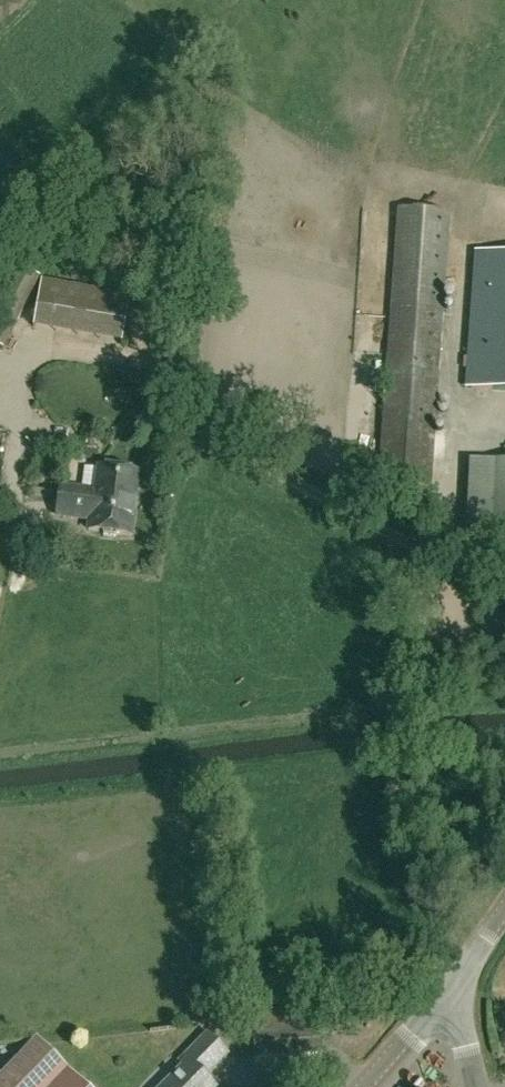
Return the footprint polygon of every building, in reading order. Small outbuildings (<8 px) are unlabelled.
[(397,211),(391,307),(379,485),(430,488),(448,214),(397,211)] [(465,389),(504,392),(504,254),(474,252),(465,389)] [(7,267),(0,282),(0,354),(3,356),(40,284),(7,267)] [(123,346),(130,311),(78,301),(75,318),(44,312),(41,331),(123,346)] [(504,574),(504,462),(477,461),(473,557),(504,574)] [(132,496),(136,474),(98,468),(94,492),(59,486),(55,514),(88,519),(86,531),(99,533),(101,536),(113,538),(115,536),(128,538),(134,496),(132,496)] [(227,1055),(207,1035),(179,1063),(183,1067),(164,1086),(213,1086),(205,1078),(227,1055)] [(36,1041),(0,1079),(0,1086),(83,1086),(36,1041)]
